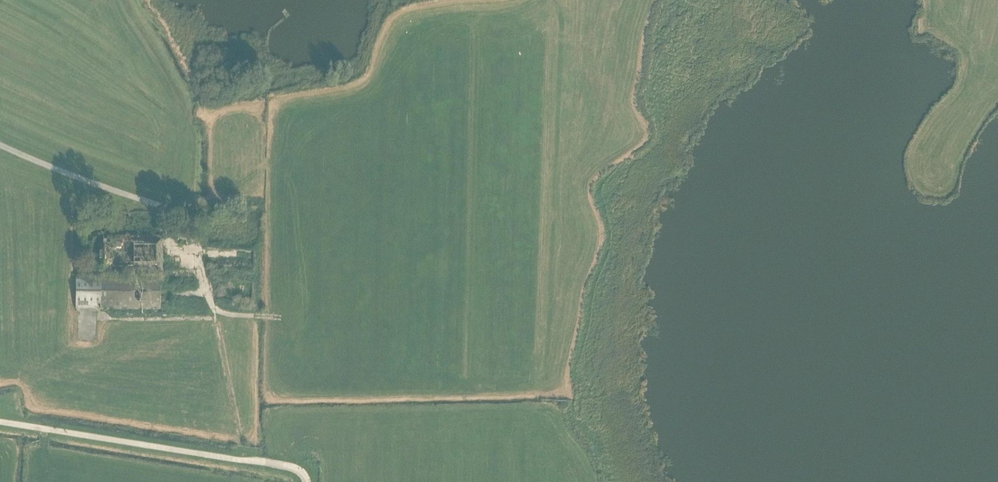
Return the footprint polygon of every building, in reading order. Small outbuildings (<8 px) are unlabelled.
[(99,239),(99,276),(163,276),(163,248),(161,248),(161,236),(121,236),(121,240),(110,240),(110,239),(99,239)] [(76,277),(76,310),(161,310),(160,278),(76,277)]
